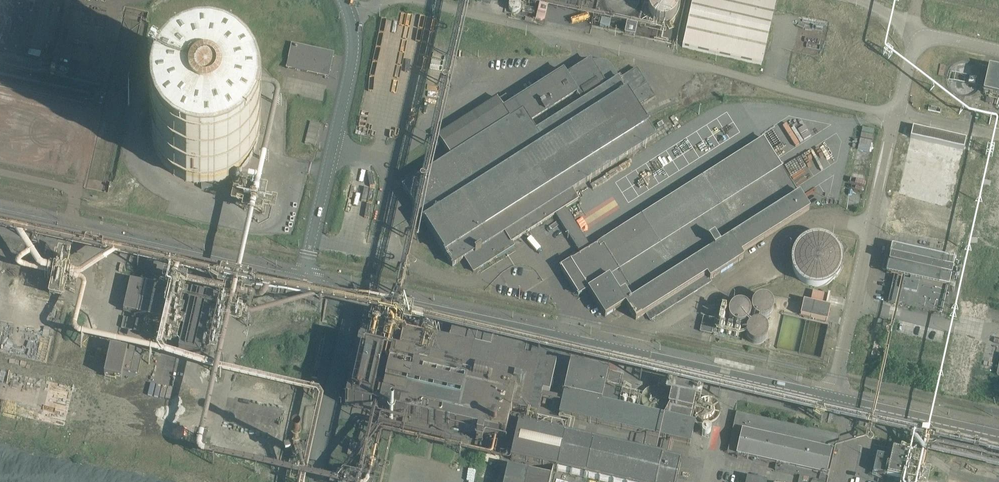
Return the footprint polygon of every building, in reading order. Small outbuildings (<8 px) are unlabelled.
[(537,19),(541,20),(545,18),(548,0),(541,0),(537,19)] [(606,1),(607,5),(609,7),(611,10),(613,12),(617,14),(620,15),(622,15),(625,15),(628,14),(632,12),(634,10),(636,7),(638,5),(639,1),(639,0),(606,0),(606,1)] [(677,7),(677,4),(676,2),(675,0),(651,0),(650,1),(649,4),(648,7),(649,10),(649,12),(650,15),(652,17),(654,19),(657,20),(662,22),(665,22),(667,21),(670,19),(672,18),(674,16),(676,14),(677,10),(677,8),(677,7)] [(682,48),(761,65),(762,58),(764,50),(770,22),(772,14),(773,9),(774,6),(775,0),(692,0),(689,16),(688,18),(682,48)] [(601,21),(600,27),(609,29),(610,23),(601,21)] [(637,27),(627,24),(625,34),(635,36),(637,27)] [(333,53),(292,44),(286,68),(328,77),(333,53)] [(511,242),(555,214),(565,208),(578,200),(572,190),(655,137),(637,109),(655,98),(637,69),(619,80),(619,79),(631,71),(623,58),(610,66),(609,65),(607,64),(606,63),(604,63),(603,62),(601,61),(599,61),(597,61),(595,61),(594,61),(592,61),(590,62),(590,61),(574,71),(571,66),(511,104),(505,96),(498,100),(497,99),(437,136),(448,154),(437,161),(439,165),(403,188),(452,266),(464,258),(473,272),(513,246),(511,242)] [(988,68),(983,92),(998,96),(998,71),(988,68)] [(259,135),(259,129),(259,124),(258,118),(256,113),(254,108),(252,103),(249,98),(245,94),(241,90),(237,86),(232,83),(227,80),(222,78),(217,77),(211,76),(206,75),(200,75),(195,76),(189,77),(184,79),(179,81),(174,84),(169,88),(165,91),(161,95),(158,100),(155,105),(153,110),(151,115),(150,120),(149,126),(149,132),(149,137),(150,143),(152,148),(154,153),(156,158),(159,163),(163,167),(167,171),(171,175),(176,178),(181,181),(186,183),(191,184),(197,185),(202,186),(208,186),(214,185),(219,184),(224,182),(229,180),(234,177),(239,173),(243,170),(247,166),(250,161),(253,156),(255,151),(257,146),(258,141),(259,135)] [(146,107),(145,109),(149,111),(151,112),(154,106),(156,107),(158,104),(156,103),(160,96),(157,95),(154,93),(153,94),(152,96),(147,106),(146,107)] [(309,122),(304,143),(315,146),(320,124),(309,122)] [(911,134),(910,137),(964,149),(964,146),(966,139),(965,139),(964,139),(961,138),(922,129),(919,129),(913,127),(912,127),(911,134)] [(565,208),(555,214),(581,255),(560,268),(578,296),(588,290),(605,317),(625,304),(636,320),(646,313),(650,320),(711,282),(709,279),(743,258),(740,253),(809,210),(764,139),(681,191),(679,188),(671,193),(673,196),(591,248),(565,208)] [(253,189),(261,191),(262,183),(263,181),(256,179),(253,189)] [(844,268),(844,263),(844,259),(842,254),(840,250),(837,246),(834,243),(829,241),(825,239),(820,238),(816,239),(811,240),(807,242),(803,245),(799,248),(797,252),(795,256),(794,261),(794,266),(795,270),(797,275),(799,279),(803,282),(807,285),(811,287),(815,288),(820,288),(825,287),(829,286),(833,284),(837,280),(840,277),(842,273),(844,268)] [(941,314),(947,287),(948,287),(954,261),(892,248),(887,247),(882,270),(887,271),(886,273),(894,275),(888,302),(941,314)] [(146,284),(130,280),(123,310),(162,319),(169,289),(166,288),(167,286),(147,281),(146,284)] [(213,296),(192,291),(179,350),(200,355),(213,296)] [(830,295),(813,291),(810,302),(803,301),(800,315),(827,321),(830,307),(827,306),(830,295)] [(775,310),(775,307),(775,305),(773,302),(772,300),(769,298),(766,297),(763,297),(761,297),(758,299),(756,301),(754,303),(754,306),(754,309),(754,312),(756,314),(758,316),(761,318),(763,318),(766,318),(769,317),(772,315),(773,313),(775,310)] [(751,316),(751,313),(751,310),(750,308),(748,306),(746,304),(743,303),(740,303),(738,303),(735,304),(733,306),(731,308),(730,311),(730,313),(730,316),(731,319),(733,321),(735,323),(738,324),(740,324),(743,324),(746,323),(748,321),(750,319),(751,316)] [(715,319),(704,316),(700,331),(711,334),(715,319)] [(138,328),(140,329),(142,319),(123,317),(122,326),(138,328)] [(768,339),(768,336),(768,333),(766,330),(765,328),(762,326),(759,325),(756,325),(753,326),(751,327),(749,329),(747,332),(746,335),(746,338),(747,340),(749,343),(751,345),(753,346),(756,347),(759,347),(762,346),(765,344),(766,342),(768,339)] [(359,348),(347,403),(504,437),(511,408),(543,414),(554,365),(525,359),(529,343),(455,326),(451,343),(406,333),(400,357),(359,348)] [(373,329),(372,335),(384,338),(385,332),(373,329)] [(142,354),(110,347),(104,376),(121,379),(123,370),(138,373),(142,354)] [(607,372),(570,364),(564,393),(563,394),(564,394),(559,415),(690,444),(694,423),(689,422),(694,400),(699,401),(701,393),(667,385),(665,394),(670,395),(666,417),(616,406),(622,377),(607,374),(607,372)] [(666,402),(666,399),(666,397),(665,394),(664,392),(662,390),(660,389),(658,388),(656,387),(653,387),(651,388),(649,388),(647,390),(645,391),(643,393),(642,396),(642,398),(642,401),(643,403),(643,405),(645,407),(647,409),(649,410),(651,411),(653,411),(656,411),(658,411),(661,410),(662,408),(664,406),(665,404),(666,402)] [(718,415),(719,412),(718,409),(717,407),(716,405),(713,403),(711,402),(708,401),(705,401),(703,402),(700,404),(699,406),(697,408),(697,411),(697,413),(697,416),(699,419),(700,421),(703,422),(705,423),(708,423),(711,423),(713,421),(716,420),(717,417),(718,415)] [(736,412),(727,452),(776,463),(774,470),(799,475),(798,481),(802,481),(803,476),(825,481),(831,451),(836,452),(840,436),(736,412)] [(511,460),(542,467),(544,468),(552,470),(555,470),(556,471),(558,471),(570,474),(571,474),(576,475),(584,477),(586,477),(591,478),(599,480),(600,480),(607,481),(675,481),(677,477),(677,476),(680,464),(678,463),(675,463),(672,462),(664,460),(663,460),(637,454),(636,454),(602,446),(599,445),(594,444),(579,441),(564,437),(563,435),(557,433),(554,433),(552,435),(550,434),(550,432),(540,430),(539,432),(536,431),(534,425),(535,423),(530,422),(530,424),(528,425),(526,429),(522,428),(518,427),(518,428),(516,438),(515,440),(513,449),(512,456),(511,460)] [(358,445),(350,443),(347,455),(356,456),(358,445)] [(892,449),(890,457),(876,454),(872,472),(886,475),(886,476),(910,481),(916,454),(892,449)] [(420,470),(422,458),(398,455),(396,467),(420,470)] [(552,470),(551,478),(508,468),(504,481),(552,481),(555,470),(552,470)]
